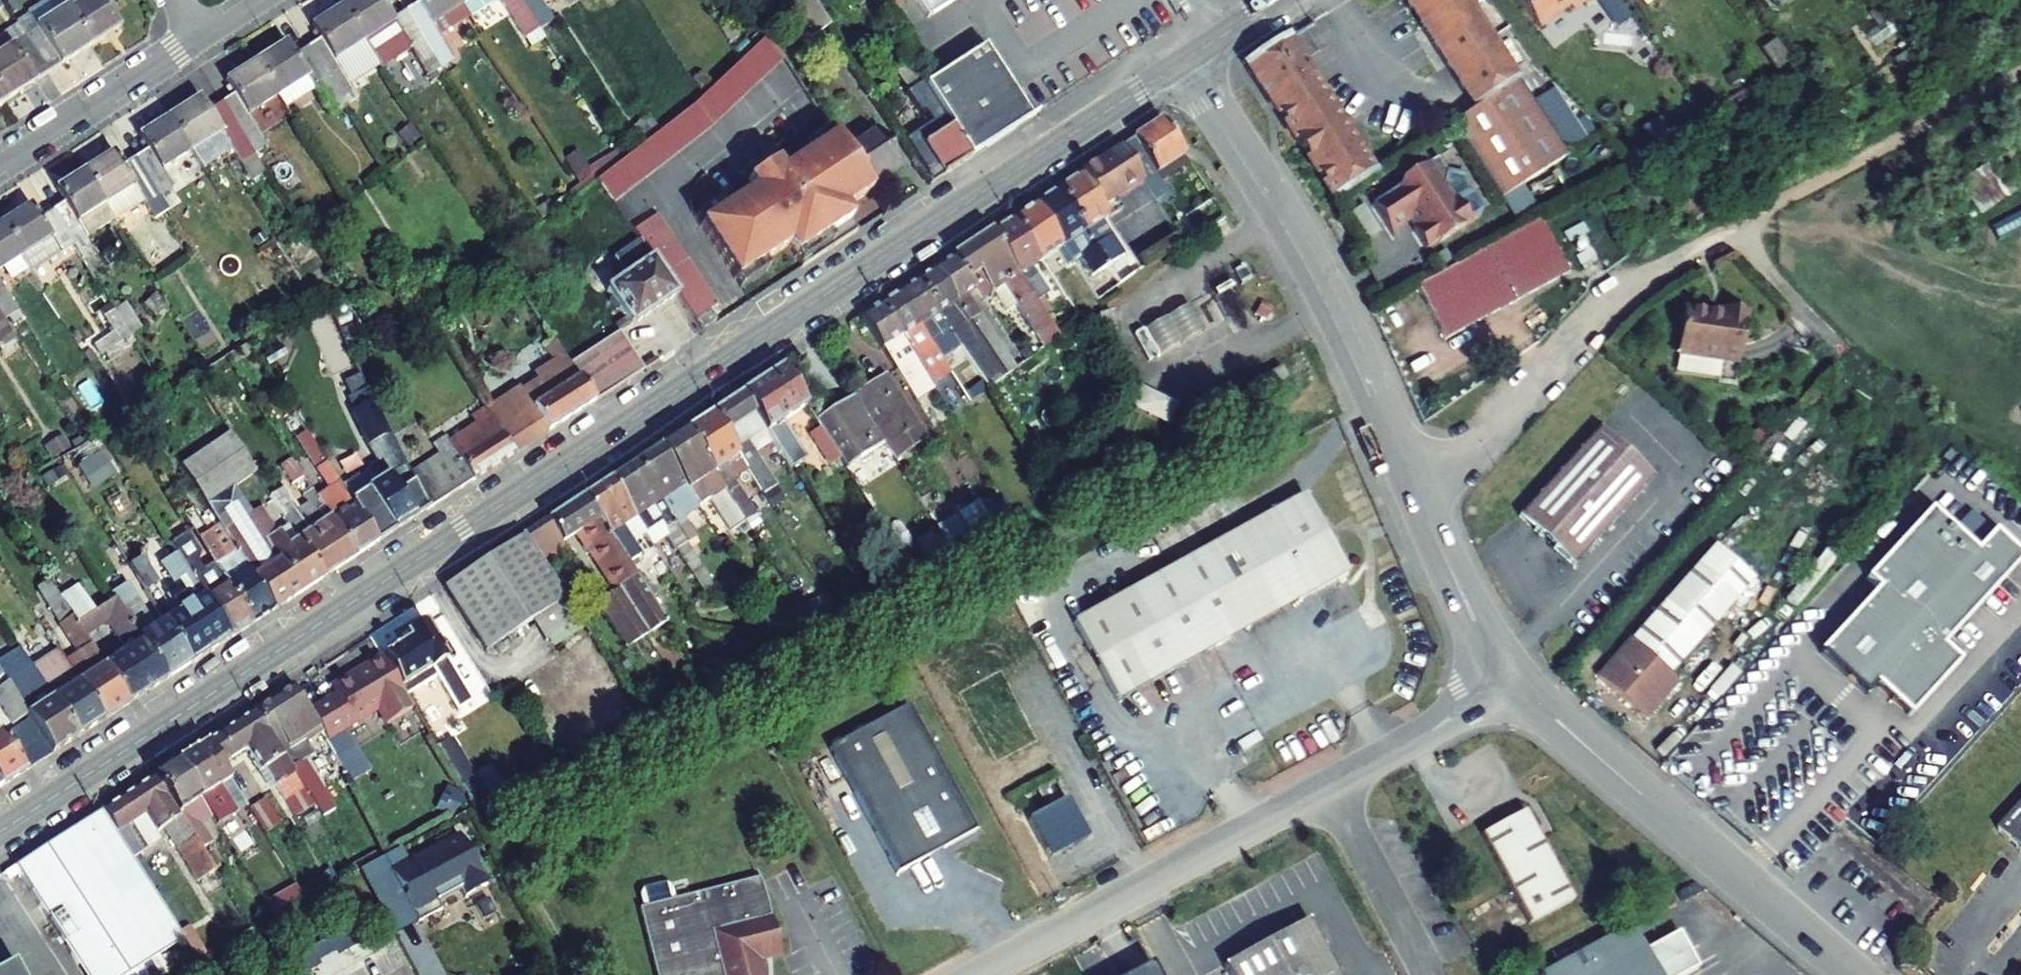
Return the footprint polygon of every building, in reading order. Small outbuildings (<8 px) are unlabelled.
[(61,0),(52,0),(15,23),(25,38),(37,29),(36,27),(66,8),(61,0)] [(119,28),(101,0),(61,0),(66,8),(90,46),(119,28)] [(441,68),(405,11),(393,20),(380,0),(354,0),(342,7),(379,66),(380,68),(409,50),(426,77),(441,68)] [(459,0),(416,0),(418,3),(405,11),(441,68),(454,60),(439,36),(469,17),(459,0)] [(525,40),(539,31),(519,0),(459,0),(469,17),(471,19),(500,0),(525,40)] [(539,31),(552,23),(537,0),(519,0),(539,31)] [(830,26),(813,0),(804,0),(787,17),(804,43),(830,26)] [(1465,0),(1405,0),(1475,108),(1517,81),(1465,0)] [(1538,28),(1568,5),(1572,10),(1586,0),(1517,0),(1538,28)] [(350,85),(379,66),(342,7),(311,27),(320,40),(307,48),(344,106),(358,98),(350,85)] [(47,73),(90,46),(66,8),(36,27),(37,29),(25,38),(47,73)] [(738,38),(729,24),(720,29),(729,43),(738,38)] [(1374,172),(1303,62),(1316,53),(1301,29),(1245,65),(1331,197),(1332,200),(1334,199),(1334,198),(1374,172)] [(530,48),(544,39),(539,31),(525,40),(530,48)] [(4,35),(0,37),(0,53),(11,46),(4,35)] [(622,160),(601,176),(597,179),(613,202),(711,126),(784,60),(769,37),(702,96),(688,108),(660,130),(644,142),(622,160)] [(25,38),(11,46),(0,53),(0,95),(4,102),(35,83),(34,81),(47,73),(25,38)] [(277,96),(306,78),(314,90),(330,116),(344,107),(344,106),(307,48),(295,56),(286,43),(256,62),(277,96)] [(927,90),(972,157),(1033,117),(986,46),(925,86),(927,90)] [(895,64),(899,71),(911,63),(906,57),(895,64)] [(247,115),(277,96),(256,62),(225,82),(234,95),(221,103),(253,153),(266,145),(247,115)] [(897,72),(909,92),(923,82),(911,63),(899,71),(897,72)] [(1742,79),(1738,70),(1725,76),(1729,85),(1742,79)] [(432,82),(440,77),(437,72),(429,77),(432,82)] [(1526,84),(1535,97),(1550,87),(1540,74),(1526,84)] [(285,109),(314,90),(306,78),(277,96),(285,109)] [(1450,124),(1498,200),(1566,157),(1517,81),(1475,108),(1450,124)] [(909,92),(913,98),(927,90),(925,86),(923,82),(909,92)] [(930,154),(944,175),(972,157),(927,90),(913,98),(939,135),(924,145),(930,154)] [(251,181),(265,172),(258,160),(253,153),(221,103),(208,111),(200,98),(169,118),(191,151),(202,168),(231,150),(251,181)] [(644,142),(660,130),(650,115),(633,126),(644,142)] [(160,171),(191,151),(169,118),(139,137),(147,150),(135,158),(163,202),(175,195),(160,171)] [(1120,148),(1142,183),(1153,200),(1168,191),(1162,180),(1160,181),(1155,174),(1184,156),(1161,121),(1120,148)] [(407,147),(420,137),(411,125),(399,136),(407,147)] [(843,150),(867,188),(881,180),(877,174),(898,160),(877,128),(843,150)] [(808,155),(835,138),(830,130),(803,148),(808,155)] [(843,211),(871,193),(867,188),(843,150),(835,138),(808,155),(782,172),(776,163),(748,181),(754,190),(728,207),(701,225),(737,280),(764,262),(790,245),(803,266),(832,248),(818,227),(843,211)] [(258,160),(270,153),(266,145),(253,153),(258,160)] [(1116,200),(1142,183),(1120,148),(1079,174),(1107,218),(1107,219),(1122,210),(1116,200)] [(601,176),(622,160),(616,151),(601,160),(604,166),(598,170),(601,176)] [(154,220),(169,211),(163,202),(135,158),(122,166),(114,153),(85,171),(116,220),(143,203),(154,220)] [(919,162),(932,183),(944,175),(930,154),(919,162)] [(743,174),(748,181),(776,163),(771,155),(743,174)] [(1412,230),(1425,250),(1437,242),(1438,243),(1470,222),(1456,200),(1452,203),(1441,186),(1443,185),(1446,171),(1436,156),(1400,180),(1397,188),(1371,205),(1388,232),(1410,218),(1416,228),(1412,230)] [(234,177),(243,171),(236,160),(227,166),(234,177)] [(597,179),(601,176),(598,170),(577,186),(581,192),(597,179)] [(87,238),(116,220),(85,171),(56,190),(64,202),(51,210),(74,246),(82,258),(95,250),(87,238)] [(1056,190),(1119,285),(1135,275),(1100,222),(1107,218),(1079,174),(1056,190)] [(1106,294),(1119,285),(1056,190),(1033,204),(1073,264),(1079,260),(1098,288),(1101,287),(1106,294)] [(876,201),(871,193),(843,211),(848,218),(876,201)] [(535,210),(542,220),(555,210),(549,200),(535,210)] [(696,217),(701,225),(728,207),(723,200),(696,217)] [(1069,280),(1079,274),(1073,264),(1033,204),(1012,218),(1040,261),(1078,320),(1092,311),(1079,291),(1077,292),(1069,280)] [(51,210),(39,218),(31,206),(2,224),(22,257),(32,272),(74,246),(51,210)] [(677,296),(693,320),(709,309),(717,304),(656,214),(632,230),(639,240),(677,296)] [(990,233),(1035,302),(1043,297),(1048,293),(1031,267),(1040,261),(1012,218),(990,233)] [(1417,287),(1445,340),(1569,274),(1540,221),(1417,287)] [(22,257),(2,224),(0,226),(0,271),(22,257)] [(1568,245),(1588,234),(1582,224),(1562,234),(1568,245)] [(1044,349),(1058,338),(1049,323),(1035,302),(990,233),(952,257),(974,291),(980,300),(992,293),(1002,309),(1006,311),(1016,305),(1044,349)] [(629,324),(631,327),(677,296),(639,240),(612,259),(624,277),(605,289),(625,318),(614,325),(619,332),(629,324)] [(96,280),(109,272),(95,250),(82,258),(96,280)] [(966,296),(974,291),(952,257),(933,270),(1005,377),(1015,370),(966,296)] [(1005,377),(933,270),(915,281),(951,336),(959,330),(995,384),(1005,377)] [(940,342),(951,336),(915,281),(897,293),(933,347),(940,342)] [(5,320),(18,312),(0,283),(0,313),(5,320)] [(930,384),(949,372),(941,360),(933,347),(897,293),(879,305),(930,384)] [(154,313),(163,304),(155,295),(145,305),(154,313)] [(348,367),(355,364),(325,297),(318,301),(348,367)] [(1057,318),(1043,297),(1035,302),(1049,323),(1057,318)] [(1249,302),(1252,308),(1262,304),(1259,298),(1249,302)] [(115,310),(110,303),(99,310),(103,317),(115,310)] [(131,336),(141,330),(125,304),(115,310),(131,336)] [(1252,308),(1254,314),(1264,310),(1262,304),(1252,308)] [(914,401),(934,389),(930,384),(879,305),(860,317),(914,401)] [(1145,331),(1160,357),(1172,350),(1194,338),(1203,333),(1188,307),(1179,312),(1159,323),(1145,331)] [(701,331),(717,319),(709,309),(693,320),(701,331)] [(104,354),(131,336),(115,310),(103,317),(113,332),(94,344),(102,355),(104,354)] [(1722,316),(1683,310),(1676,355),(1678,355),(1720,362),(1737,364),(1745,314),(1723,310),(1722,316)] [(0,313),(0,341),(13,333),(5,320),(0,313)] [(532,330),(538,339),(548,333),(541,323),(532,330)] [(1160,357),(1145,331),(1135,337),(1149,363),(1160,357)] [(594,402),(644,370),(619,332),(569,364),(594,402)] [(17,340),(13,333),(0,341),(0,342),(4,348),(17,340)] [(108,361),(136,343),(131,336),(104,354),(108,361)] [(569,364),(554,342),(545,348),(555,363),(540,372),(541,382),(522,395),(515,392),(485,411),(513,455),(594,402),(569,364)] [(949,355),(940,342),(933,347),(941,360),(949,355)] [(90,363),(97,359),(91,350),(84,354),(90,363)] [(1717,380),(1720,362),(1678,355),(1676,373),(1717,380)] [(377,544),(427,511),(410,478),(355,364),(348,367),(334,373),(369,445),(379,462),(341,487),(377,544)] [(807,407),(782,368),(741,394),(765,430),(791,469),(798,465),(797,464),(802,461),(802,454),(797,446),(798,445),(783,422),(807,407)] [(927,440),(885,376),(855,396),(896,460),(927,440)] [(1140,387),(1131,409),(1168,425),(1178,403),(1140,387)] [(776,487),(747,442),(765,430),(741,394),(710,415),(747,470),(763,495),(776,487)] [(840,460),(846,468),(856,462),(864,463),(870,459),(872,452),(883,445),(852,397),(837,407),(840,410),(832,415),(830,412),(815,421),(820,428),(840,460)] [(434,445),(442,456),(462,488),(513,455),(485,411),(484,409),(471,417),(476,426),(450,443),(446,438),(434,445)] [(733,479),(747,470),(710,415),(686,431),(745,522),(756,515),(733,479)] [(119,441),(129,434),(122,423),(112,429),(119,441)] [(831,466),(840,460),(820,428),(811,434),(831,466)] [(1766,437),(1761,428),(1749,435),(1754,445),(1766,437)] [(1572,567),(1653,479),(1600,430),(1518,518),(1572,567)] [(742,538),(752,532),(745,522),(686,431),(659,448),(698,508),(699,507),(707,520),(713,516),(712,515),(705,504),(714,498),(721,509),(734,529),(735,528),(742,538)] [(316,498),(355,558),(377,544),(341,487),(306,432),(296,438),(329,490),(316,498)] [(228,539),(236,552),(274,610),(322,579),(288,525),(277,532),(261,507),(250,514),(233,487),(255,473),(230,434),(181,466),(228,539)] [(55,458),(68,450),(61,438),(48,446),(55,458)] [(683,517),(698,508),(659,448),(635,464),(687,544),(696,538),(683,517)] [(77,466),(93,490),(116,474),(99,451),(77,466)] [(445,499),(462,488),(442,456),(426,467),(445,499)] [(280,467),(291,485),(303,477),(292,459),(280,467)] [(678,549),(687,544),(635,464),(611,479),(653,545),(666,537),(675,551),(678,549)] [(427,511),(445,499),(426,467),(410,478),(427,511)] [(584,497),(627,563),(641,555),(640,553),(653,545),(611,479),(584,497)] [(288,525),(322,579),(355,558),(316,498),(312,491),(303,497),(307,504),(298,510),(284,488),(270,497),(288,525)] [(198,519),(179,489),(170,495),(190,525),(198,519)] [(1168,515),(1182,537),(1224,511),(1210,489),(1168,515)] [(1322,528),(1304,495),(1236,533),(1224,539),(1219,542),(1205,550),(1073,622),(1117,702),(1349,575),(1331,543),(1322,528)] [(106,513),(116,506),(110,497),(91,508),(136,579),(176,553),(170,544),(167,539),(134,559),(106,513)] [(627,649),(666,624),(627,563),(584,497),(524,536),(544,567),(567,552),(562,544),(575,535),(612,592),(597,602),(627,649)] [(981,503),(993,523),(1012,511),(1007,501),(1004,503),(1002,501),(996,505),(991,497),(981,503)] [(712,515),(721,509),(714,498),(705,504),(712,515)] [(957,514),(970,536),(993,523),(981,503),(979,501),(957,514)] [(1970,544),(1924,502),(1860,570),(1874,581),(1814,643),(1859,686),(1869,676),(1905,708),(1955,655),(1937,638),(2019,552),(1988,524),(1970,544)] [(138,533),(150,524),(143,514),(130,522),(138,533)] [(224,560),(216,547),(198,519),(190,525),(214,563),(253,623),(274,610),(236,552),(224,560)] [(1331,523),(1322,528),(1331,543),(1340,539),(1331,523)] [(1219,531),(1224,539),(1236,533),(1232,524),(1219,531)] [(176,553),(231,638),(253,623),(214,563),(202,570),(198,563),(200,554),(187,533),(170,544),(176,553)] [(1201,541),(1205,550),(1219,542),(1215,533),(1201,541)] [(485,652),(533,621),(545,641),(548,639),(577,620),(578,620),(544,567),(524,536),(444,588),(485,652)] [(216,547),(224,560),(236,552),(228,539),(216,547)] [(687,544),(678,549),(682,556),(691,550),(687,544)] [(1631,640),(1669,674),(1753,581),(1715,547),(1631,640)] [(709,597),(718,591),(716,588),(691,550),(682,556),(709,597)] [(136,579),(164,623),(190,664),(231,638),(176,553),(136,579)] [(61,625),(62,624),(80,652),(78,654),(91,673),(78,681),(104,720),(130,704),(60,597),(49,580),(37,588),(61,625)] [(722,597),(730,592),(724,583),(716,588),(718,591),(722,597)] [(60,597),(130,704),(167,679),(120,608),(114,599),(96,612),(78,585),(60,597)] [(155,629),(135,598),(120,608),(167,679),(190,664),(164,623),(155,629)] [(583,629),(577,620),(548,639),(554,649),(583,629)] [(381,657),(400,688),(405,685),(414,680),(418,688),(436,677),(457,712),(473,703),(425,624),(405,636),(408,641),(400,646),(395,644),(384,650),(384,656),(381,657)] [(1677,681),(1669,674),(1631,640),(1598,678),(1644,719),(1677,681)] [(19,648),(0,661),(0,676),(51,754),(77,737),(32,667),(19,648)] [(32,667),(77,737),(104,720),(78,681),(66,662),(58,650),(32,667)] [(78,681),(91,673),(78,654),(66,662),(78,681)] [(322,734),(327,740),(377,710),(386,725),(412,709),(400,688),(381,657),(364,667),(364,670),(351,678),(348,673),(329,685),(336,695),(309,713),(320,730),(322,734)] [(30,768),(51,754),(0,676),(0,724),(30,768)] [(414,680),(405,685),(408,688),(411,689),(415,689),(418,688),(414,680)] [(313,802),(323,818),(335,810),(304,761),(314,755),(307,744),(305,741),(320,730),(292,687),(254,711),(305,791),(308,794),(313,802)] [(897,874),(976,831),(908,706),(829,749),(897,874)] [(286,803),(305,791),(254,711),(205,743),(220,766),(245,749),(260,773),(265,769),(286,803)] [(25,771),(30,768),(0,724),(0,783),(2,786),(25,771)] [(322,734),(320,730),(305,741),(307,744),(322,734)] [(212,818),(234,852),(247,844),(233,822),(238,819),(228,805),(220,811),(209,794),(217,788),(230,780),(220,766),(205,743),(175,762),(212,818)] [(356,748),(338,759),(353,782),(371,771),(356,748)] [(200,851),(211,844),(199,826),(212,818),(175,762),(152,777),(200,851)] [(198,882),(213,872),(200,851),(152,777),(102,810),(132,858),(152,846),(147,839),(164,828),(198,882)] [(220,811),(228,805),(217,788),(209,794),(220,811)] [(308,794),(305,791),(286,803),(290,806),(308,794)] [(313,802),(308,794),(290,806),(295,813),(313,802)] [(256,819),(266,813),(255,797),(246,803),(256,819)] [(1088,839),(1067,800),(1028,821),(1049,860),(1088,839)] [(1997,831),(2020,853),(2020,806),(1997,831)] [(84,974),(129,974),(158,955),(184,939),(179,932),(100,811),(4,874),(8,881),(19,874),(84,974)] [(1525,812),(1481,836),(1529,924),(1573,900),(1525,812)] [(363,874),(395,936),(440,913),(435,904),(462,890),(471,899),(488,890),(460,837),(406,865),(400,854),(363,874)] [(356,873),(379,860),(375,852),(352,865),(356,873)] [(759,878),(639,908),(656,974),(763,974),(759,961),(767,959),(760,930),(774,927),(766,896),(762,885),(761,881),(759,878)] [(1309,920),(1223,966),(1228,974),(1338,974),(1309,920)] [(196,960),(206,954),(189,926),(179,932),(184,939),(196,960)] [(1631,926),(1541,974),(1657,974),(1631,926)] [(760,930),(767,959),(780,956),(774,927),(760,930)] [(339,967),(368,951),(361,939),(332,955),(339,967)] [(158,955),(129,974),(168,974),(170,974),(158,955)] [(1130,974),(1165,974),(1158,961),(1141,969),(1130,974)] [(14,962),(0,970),(0,974),(21,974),(14,962)]
